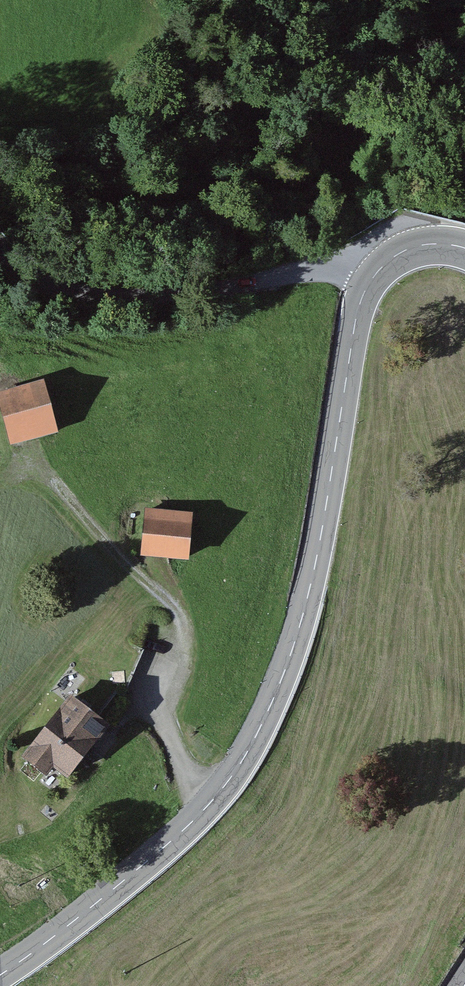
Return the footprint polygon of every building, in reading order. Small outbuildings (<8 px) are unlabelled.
[(0,396),(0,408),(10,446),(51,435),(38,386),(0,396)] [(185,517),(146,513),(142,558),(181,562),(185,517)] [(70,701),(23,759),(59,788),(107,730),(70,701)]
